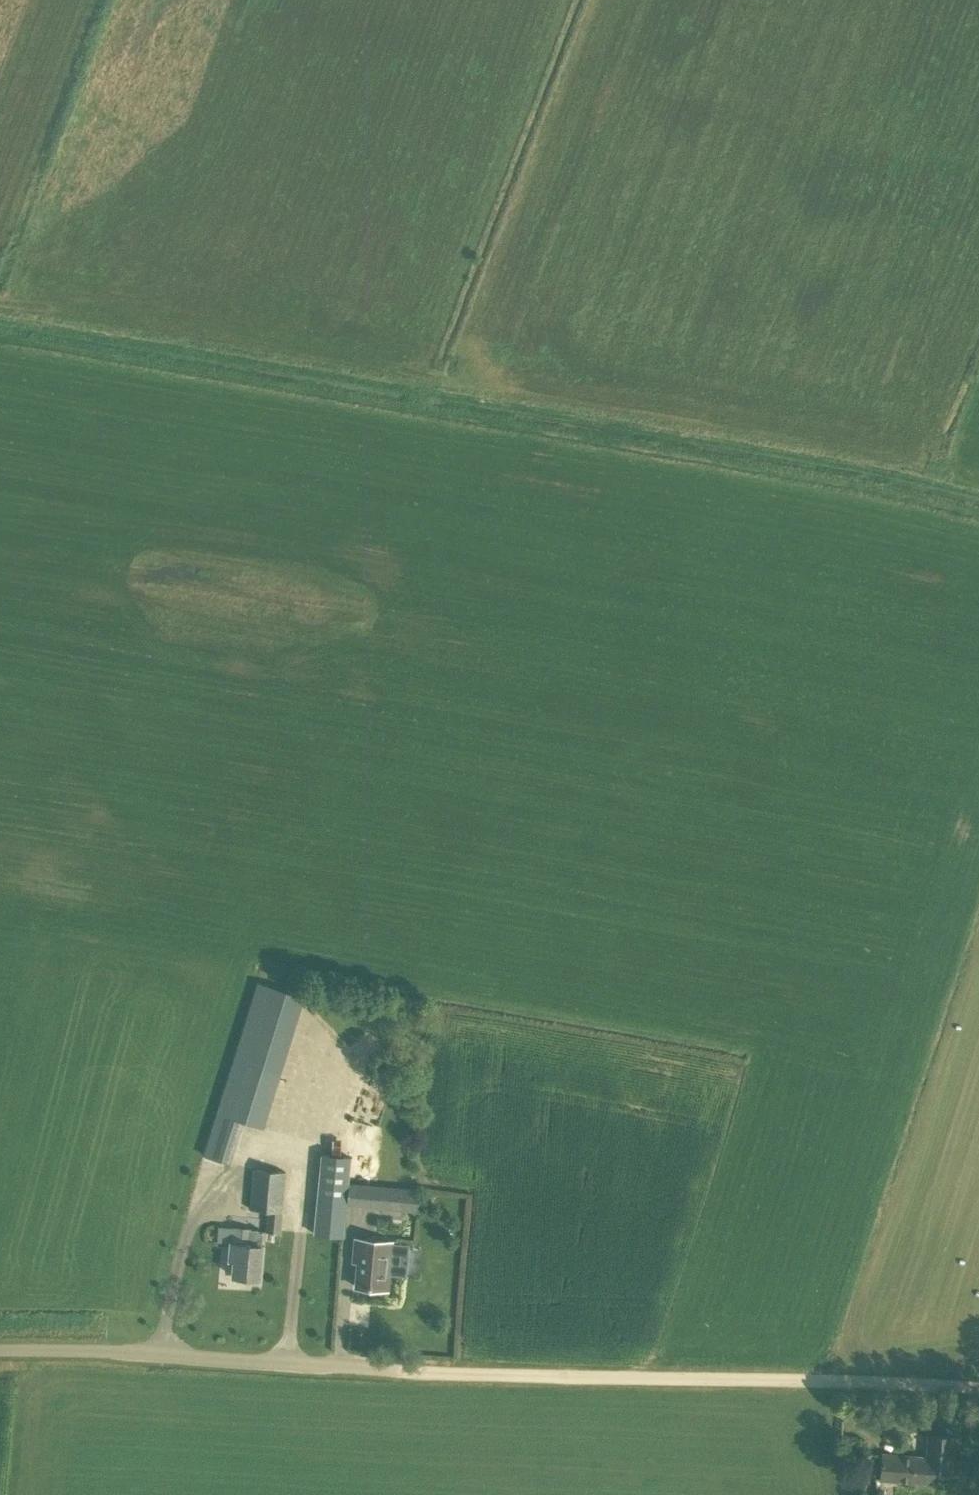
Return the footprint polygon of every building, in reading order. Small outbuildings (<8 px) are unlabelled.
[(248,1114),(267,1119),(286,1046),(264,1041),(250,1093),(229,1087),(212,1150),(237,1157),(248,1114)] [(343,1236),(350,1157),(321,1154),(314,1233),(343,1236)] [(281,1233),(286,1172),(253,1169),(250,1208),(267,1210),(266,1232),(281,1233)] [(381,1186),(379,1207),(417,1211),(420,1189),(381,1186)] [(258,1279),(262,1232),(231,1229),(230,1244),(229,1259),(234,1259),(232,1277),(258,1279)] [(386,1294),(391,1245),(356,1242),(355,1256),(359,1257),(356,1290),(386,1294)] [(951,1460),(953,1436),(929,1434),(927,1458),(882,1454),(880,1479),(924,1483),(932,1471),(967,1474),(968,1462),(951,1460)]
